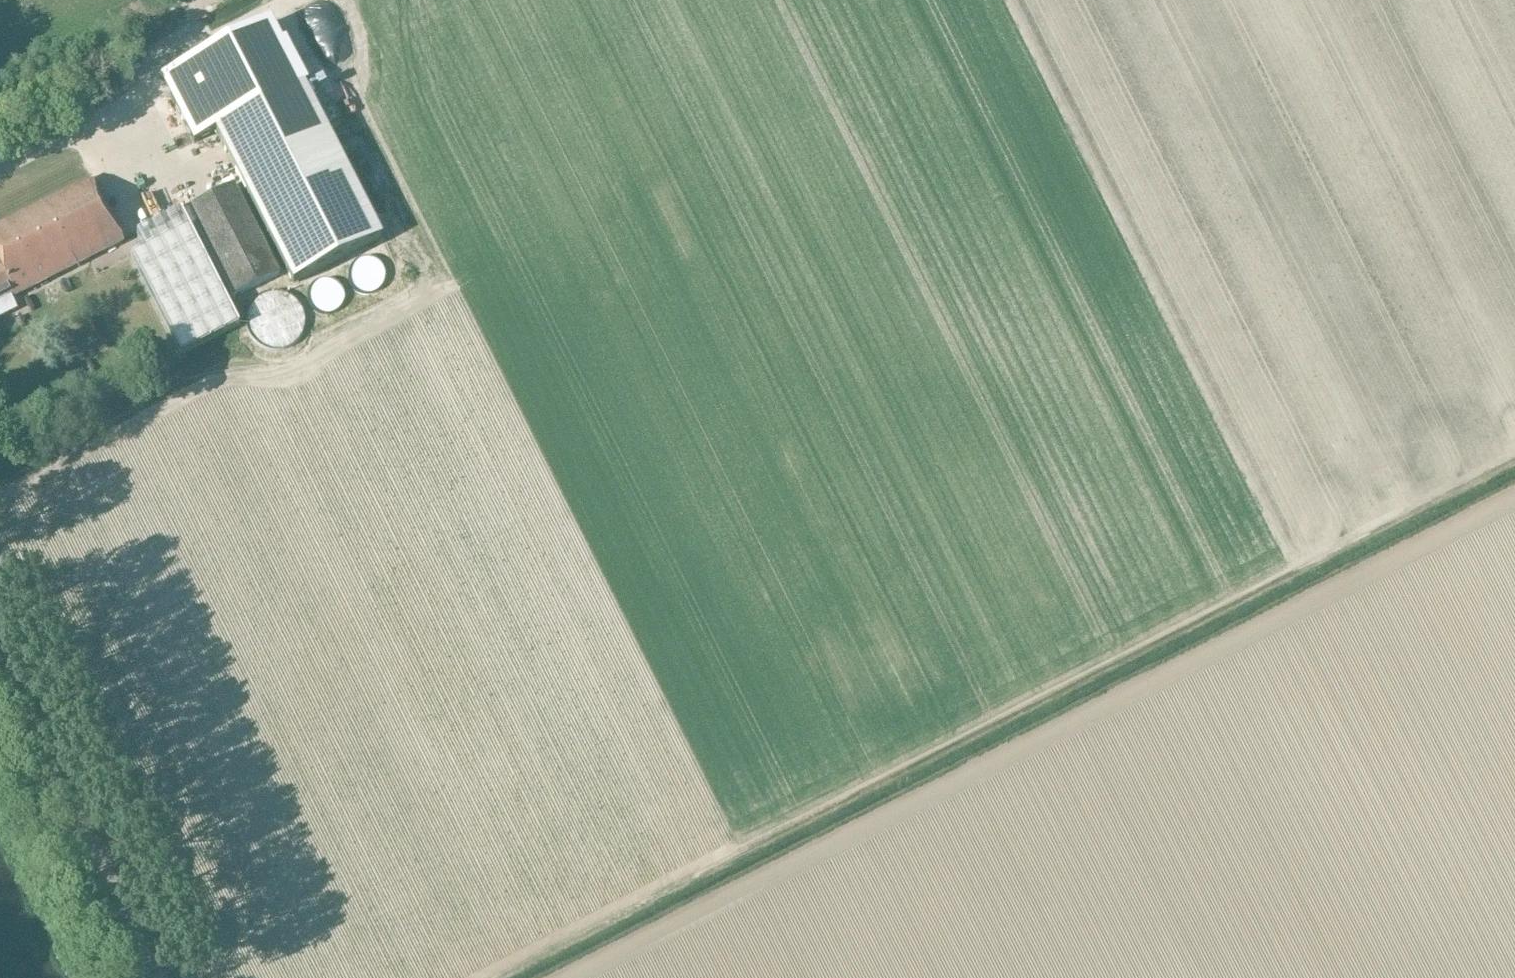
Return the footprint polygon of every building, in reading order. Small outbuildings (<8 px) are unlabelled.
[(272,24),(161,78),(192,141),(213,131),(303,87),(272,24)] [(379,236),(303,87),(213,131),(287,282),(379,236)] [(125,241),(94,179),(0,226),(0,264),(0,300),(9,295),(10,298),(125,241)] [(279,274),(279,273),(234,185),(186,209),(187,209),(195,226),(232,298),(279,274)] [(187,209),(137,235),(145,251),(131,258),(180,356),(238,327),(189,229),(195,226),(187,209)]
